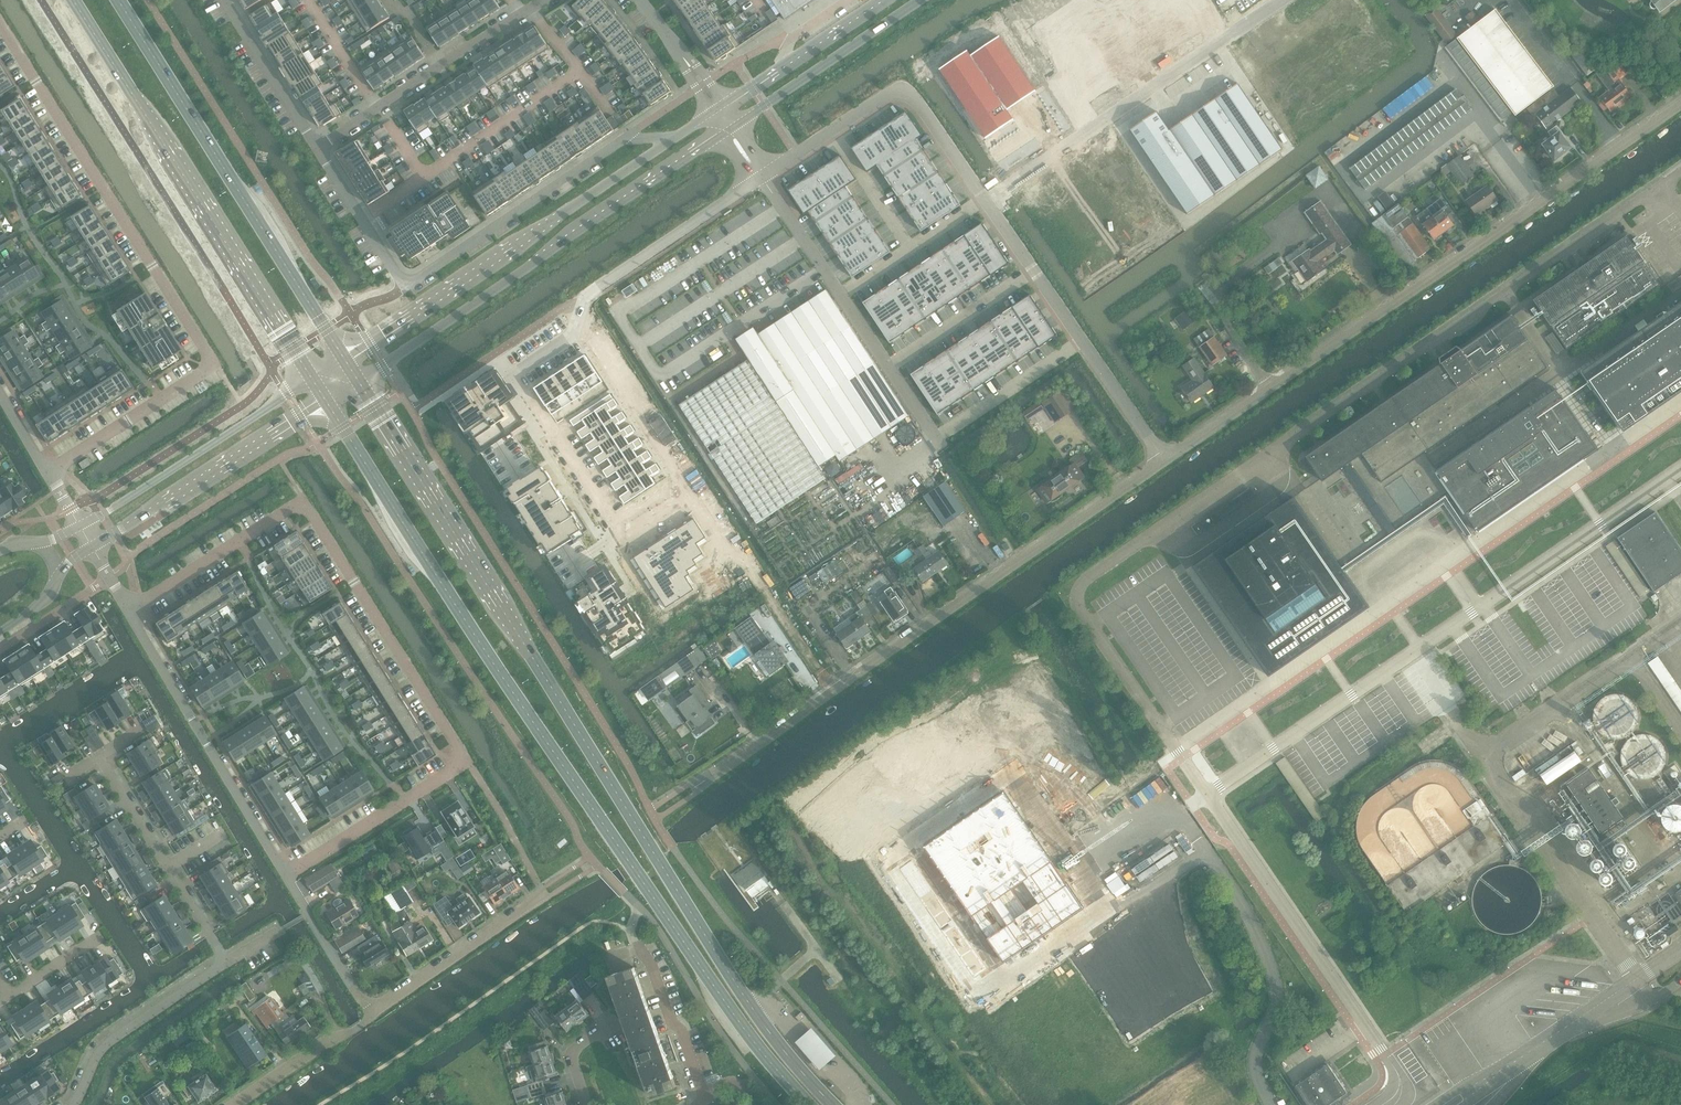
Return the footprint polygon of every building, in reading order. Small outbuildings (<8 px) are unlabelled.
[(247,10),(263,0),(240,0),(247,10)] [(372,0),(350,0),(348,1),(354,12),(372,0)] [(383,7),(378,0),(372,0),(354,12),(361,22),(383,7)] [(466,0),(463,0),(455,5),(469,27),(479,21),(466,0)] [(480,0),(468,0),(467,1),(467,0),(466,0),(479,21),(490,15),(480,0)] [(495,0),(480,0),(490,15),(500,8),(495,0)] [(600,0),(580,0),(571,8),(580,18),(600,0)] [(610,8),(603,0),(600,0),(580,18),(582,17),(590,26),(610,8)] [(676,2),(681,9),(694,0),(674,0),(676,2)] [(708,6),(704,0),(694,0),(681,9),(683,12),(688,20),(708,6)] [(782,15),(785,20),(803,9),(803,8),(808,5),(815,0),(772,0),(782,15)] [(1660,12),(1676,0),(1650,0),(1660,12)] [(271,3),(250,16),(257,27),(278,13),(271,3)] [(1068,4),(1037,25),(1089,102),(1119,82),(1068,4)] [(469,27),(455,5),(456,8),(453,9),(447,14),(459,34),(469,27)] [(695,30),(715,17),(708,6),(688,20),(691,24),(689,25),(693,30),(695,29),(695,30)] [(367,32),(390,18),(383,7),(361,22),(367,32)] [(596,37),(619,18),(616,15),(616,12),(614,9),(610,8),(590,26),(591,26),(598,35),(596,36),(596,37)] [(778,20),(771,9),(766,13),(773,24),(778,20)] [(1457,39),(1503,100),(1516,116),(1554,87),(1496,9),(1479,21),(1475,16),(1469,21),(1473,26),(1457,39)] [(284,23),(278,13),(257,27),(263,37),(284,23)] [(459,34),(447,14),(437,20),(449,40),(459,34)] [(702,40),(726,24),(722,26),(715,17),(695,30),(697,33),(701,39),(702,40)] [(604,46),(627,28),(620,20),(619,18),(596,37),(604,46)] [(449,40),(437,20),(426,27),(427,29),(428,30),(439,47),(449,40)] [(263,37),(261,38),(267,48),(269,47),(291,34),(284,23),(263,37)] [(726,24),(702,40),(709,51),(733,35),(726,24)] [(550,48),(535,26),(526,32),(525,33),(531,43),(539,55),(550,48)] [(612,56),(635,39),(633,36),(627,28),(604,46),(612,56)] [(539,55),(531,43),(525,33),(515,40),(521,50),(529,62),(539,55)] [(297,44),(291,34),(269,47),(276,57),(297,44)] [(733,35),(709,51),(717,62),(721,59),(724,60),(727,57),(728,54),(741,46),(733,35)] [(423,53),(413,39),(412,36),(402,43),(400,41),(414,63),(425,56),(423,53)] [(940,69),(939,69),(986,139),(987,138),(986,138),(1013,120),(1013,121),(1014,120),(1007,110),(1008,110),(1008,109),(1035,91),(1035,92),(1036,91),(999,36),(998,37),(999,37),(972,55),(971,56),(967,51),(966,51),(967,52),(940,69)] [(414,63),(400,41),(396,37),(387,43),(390,47),(390,48),(404,70),(414,63)] [(323,42),(320,38),(314,41),(313,43),(315,46),(317,45),(323,42)] [(621,65),(643,49),(640,45),(641,44),(637,39),(636,40),(635,39),(612,56),(612,57),(614,55),(621,65)] [(529,62),(521,50),(515,40),(505,46),(508,52),(519,68),(529,62)] [(1511,114),(1455,40),(1445,48),(1501,122),(1511,114)] [(1585,43),(1571,54),(1587,75),(1601,64),(1585,43)] [(1679,53),(1680,51),(1675,43),(1669,48),(1675,56),(1679,53)] [(297,44),(276,57),(282,67),(303,54),(297,44)] [(519,68),(508,52),(505,46),(495,53),(498,58),(509,75),(519,68)] [(404,70),(390,48),(380,54),(395,76),(404,70)] [(628,75),(650,60),(648,57),(643,49),(621,65),(628,75)] [(1628,52),(1597,74),(1610,90),(1600,98),(1602,100),(1607,108),(1610,112),(1631,96),(1621,82),(1619,78),(1638,65),(1628,52)] [(509,75),(498,58),(495,53),(488,57),(485,59),(491,69),(499,81),(509,75)] [(287,78),(310,64),(304,54),(303,54),(282,67),(280,68),(287,78)] [(395,76),(380,54),(370,61),(385,83),(395,76)] [(499,81),(491,69),(485,59),(475,66),(481,76),(489,88),(499,81)] [(635,86),(657,71),(655,67),(650,60),(628,75),(629,76),(631,74),(637,84),(635,85),(635,86)] [(385,83),(370,61),(360,68),(374,90),(385,83)] [(293,88),(317,74),(311,66),(310,64),(287,78),(293,88)] [(489,88),(481,76),(475,66),(474,66),(475,68),(466,74),(470,80),(478,92),(487,86),(489,88)] [(643,96),(664,81),(662,77),(658,71),(657,71),(635,86),(643,96)] [(317,74),(293,88),(293,89),(295,87),(302,97),(323,84),(317,74)] [(478,92),(470,80),(466,74),(456,81),(462,91),(463,91),(470,103),(471,102),(468,98),(478,92)] [(14,87),(7,75),(6,76),(0,80),(0,95),(14,87)] [(462,91),(456,81),(446,87),(452,97),(453,97),(461,109),(464,107),(470,103),(463,91),(462,91)] [(668,94),(672,92),(664,81),(643,96),(650,107),(662,99),(664,100),(668,97),(668,94)] [(1584,84),(1583,85),(1590,93),(1592,91),(1589,87),(1591,86),(1588,81),(1584,84)] [(308,107),(325,97),(319,87),(323,84),(302,97),(308,107)] [(1215,99),(1192,115),(1237,181),(1279,152),(1235,87),(1239,85),(1238,84),(1215,99)] [(461,109),(453,97),(452,97),(446,87),(436,94),(440,99),(451,116),(448,111),(457,105),(460,110),(461,109)] [(1536,115),(1547,129),(1550,132),(1549,133),(1554,138),(1544,145),(1555,159),(1556,158),(1556,159),(1558,159),(1561,157),(1562,155),(1561,154),(1570,148),(1563,140),(1565,138),(1557,127),(1554,124),(1562,118),(1582,102),(1571,88),(1536,115)] [(1365,190),(1472,110),(1456,89),(1349,168),(1365,190)] [(440,99),(436,94),(427,100),(425,98),(441,122),(451,116),(440,99)] [(314,117),(336,104),(335,104),(331,106),(325,97),(308,107),(314,117)] [(441,122),(425,98),(415,105),(421,115),(429,127),(430,127),(427,122),(436,116),(440,123),(441,122)] [(19,99),(1,111),(8,122),(26,110),(19,99)] [(1602,100),(1598,103),(1603,111),(1607,108),(1602,100)] [(321,128),(342,114),(336,104),(314,117),(321,128)] [(421,115),(415,105),(404,112),(411,122),(419,134),(429,127),(421,115)] [(614,131),(607,120),(598,107),(587,114),(603,138),(614,131)] [(1532,116),(1527,109),(1516,117),(1522,124),(1532,116)] [(26,110),(8,122),(14,132),(33,121),(26,110)] [(892,121),(908,144),(917,139),(923,136),(906,111),(892,121)] [(1157,112),(1130,130),(1187,214),(1237,181),(1192,115),(1170,131),(1157,112)] [(603,138),(587,114),(577,121),(593,145),(603,138)] [(613,116),(607,120),(614,131),(620,127),(613,116)] [(40,131),(33,121),(14,132),(21,143),(40,131)] [(593,145),(577,121),(566,128),(583,152),(593,145)] [(892,121),(879,130),(894,153),(908,144),(892,121)] [(583,152),(566,128),(556,135),(572,159),(576,156),(577,158),(583,154),(582,153),(583,152)] [(894,153),(879,130),(865,139),(881,162),(894,153)] [(46,142),(40,131),(21,143),(28,154),(46,142)] [(572,159),(556,135),(545,142),(562,166),(572,159)] [(865,139),(851,148),(867,173),(877,166),(877,165),(881,162),(865,139)] [(894,153),(902,164),(924,150),(917,139),(908,144),(894,153)] [(343,164),(364,151),(358,140),(337,153),(343,164)] [(46,142),(28,154),(34,164),(53,153),(46,142)] [(562,166),(545,142),(548,147),(538,153),(551,173),(555,171),(561,167),(562,166)] [(902,164),(909,175),(931,161),(924,150),(902,164)] [(350,174),(371,161),(364,151),(343,164),(350,174)] [(60,163),(53,153),(34,164),(41,175),(60,163)] [(551,173),(538,153),(527,161),(541,180),(551,173)] [(881,162),(877,165),(877,166),(884,176),(902,164),(894,153),(881,162)] [(841,155),(826,165),(842,188),(846,186),(847,186),(857,179),(841,155)] [(1461,185),(1474,175),(1473,175),(1460,156),(1447,165),(1461,185)] [(356,184),(379,170),(379,169),(375,172),(369,163),(371,161),(350,174),(356,184)] [(541,180),(527,161),(517,168),(530,187),(534,185),(537,186),(540,183),(541,180)] [(909,175),(916,186),(939,172),(931,161),(909,175)] [(60,163),(41,175),(48,186),(66,174),(60,163)] [(902,164),(884,176),(892,187),(909,175),(902,164)] [(813,174),(829,197),(842,188),(826,165),(813,174)] [(1320,166),(1306,175),(1316,189),(1330,179),(1320,166)] [(530,187),(517,168),(507,174),(504,170),(520,194),(530,187)] [(362,194),(386,180),(379,170),(356,184),(359,189),(362,194)] [(520,194),(504,170),(493,177),(510,201),(520,194)] [(916,186),(924,198),(946,183),(939,172),(916,186)] [(48,186),(43,188),(50,199),(72,185),(73,185),(66,174),(48,186)] [(813,174),(799,183),(815,206),(829,197),(813,174)] [(909,175),(892,187),(899,198),(916,186),(909,175)] [(510,201),(493,177),(483,184),(499,208),(510,201)] [(386,180),(362,194),(369,205),(390,192),(384,181),(386,180)] [(815,206),(799,183),(788,190),(804,215),(808,212),(808,211),(815,206)] [(924,198),(931,209),(953,194),(946,183),(924,198)] [(499,208),(483,184),(472,192),(488,216),(499,208)] [(72,185),(50,199),(57,210),(80,196),(73,185),(72,185)] [(842,188),(829,197),(836,208),(853,197),(847,186),(846,186),(842,188)] [(916,186),(899,198),(906,209),(924,198),(916,186)] [(1466,201),(1476,215),(1498,200),(1488,186),(1466,201)] [(397,236),(390,240),(402,258),(409,254),(412,259),(416,256),(419,254),(421,252),(431,246),(436,242),(450,233),(455,240),(473,228),(468,221),(449,193),(428,208),(394,231),(397,236)] [(931,209),(939,220),(961,205),(953,194),(931,209)] [(808,211),(809,212),(815,222),(836,208),(829,197),(815,206),(808,211)] [(853,197),(836,208),(843,219),(861,208),(853,197)] [(924,198),(906,209),(914,220),(931,209),(924,198)] [(1441,198),(1427,208),(1433,217),(1444,232),(1454,225),(1447,216),(1453,212),(1449,205),(1447,207),(1441,198)] [(1293,261),(1290,263),(1296,271),(1299,269),(1308,282),(1317,276),(1319,275),(1322,273),(1326,270),(1320,262),(1335,251),(1338,254),(1353,244),(1321,200),(1305,212),(1321,234),(1323,233),(1328,240),(1312,251),(1308,254),(1307,252),(1302,255),(1293,261)] [(1394,208),(1384,215),(1416,260),(1431,248),(1399,204),(1394,208)] [(89,206),(71,218),(78,229),(95,218),(96,217),(89,206)] [(836,208),(815,222),(823,233),(843,219),(836,208)] [(861,208),(843,219),(851,230),(868,219),(861,208)] [(1444,232),(1433,217),(1427,208),(1421,213),(1417,216),(1434,240),(1444,232)] [(931,209),(914,220),(922,231),(939,220),(931,209)] [(103,228),(96,217),(95,218),(78,229),(84,239),(102,228),(103,228)] [(843,219),(823,233),(830,244),(851,230),(843,219)] [(868,219),(851,230),(858,241),(876,230),(868,219)] [(978,254),(995,242),(993,239),(987,230),(983,224),(982,222),(975,228),(965,234),(978,254)] [(102,228),(84,239),(91,250),(86,252),(86,253),(110,238),(103,228),(102,228)] [(851,230),(830,244),(838,255),(858,241),(851,230)] [(876,230),(858,241),(865,252),(883,241),(876,230)] [(978,254),(965,234),(954,242),(969,264),(980,257),(978,254)] [(1578,266),(1580,268),(1533,300),(1567,349),(1660,285),(1626,236),(1587,264),(1585,261),(1578,266)] [(93,264),(116,249),(110,238),(86,253),(93,264)] [(858,241),(838,255),(845,266),(865,252),(858,241)] [(883,241),(865,252),(873,264),(891,252),(883,241)] [(969,264),(954,242),(943,249),(957,272),(969,264)] [(1009,263),(1005,256),(999,247),(995,242),(978,254),(980,257),(992,275),(1002,269),(1010,264),(1009,263)] [(116,249),(93,264),(100,274),(123,260),(116,249)] [(957,272),(943,249),(932,257),(946,279),(957,272)] [(865,252),(845,266),(853,278),(873,264),(865,252)] [(26,256),(15,262),(28,282),(38,276),(26,256)] [(946,279),(932,257),(921,264),(935,286),(946,279)] [(992,275),(980,257),(969,264),(981,283),(992,275)] [(1279,258),(1264,268),(1268,274),(1283,263),(1279,258)] [(123,260),(100,274),(107,285),(130,271),(123,260)] [(15,262),(5,269),(18,289),(28,282),(15,262)] [(935,286),(921,264),(910,271),(924,294),(935,286)] [(981,283),(969,264),(957,272),(970,290),(981,283)] [(8,295),(18,289),(5,269),(6,271),(0,275),(0,283),(8,295)] [(924,294),(910,271),(899,279),(913,301),(924,294)] [(970,290),(957,272),(946,279),(959,298),(970,290)] [(913,301),(899,279),(888,286),(902,308),(913,301)] [(959,298),(946,279),(935,286),(948,305),(959,298)] [(628,287),(622,291),(625,295),(627,298),(632,294),(638,291),(636,287),(633,284),(628,287)] [(902,308),(888,286),(877,294),(891,316),(902,308)] [(948,305),(935,286),(924,294),(937,312),(948,305)] [(739,366),(679,405),(680,406),(757,524),(826,479),(818,467),(827,461),(836,455),(840,461),(909,416),(902,406),(828,291),(826,292),(767,331),(759,336),(755,339),(755,338),(754,338),(754,337),(753,337),(752,337),(752,336),(751,336),(750,336),(749,336),(748,336),(748,337),(747,337),(747,338),(746,338),(746,339),(745,339),(745,340),(745,341),(745,342),(745,343),(745,344),(746,344),(746,345),(741,347),(749,359),(739,366)] [(143,294),(116,311),(117,313),(127,329),(152,368),(158,364),(174,354),(179,351),(180,350),(144,293),(143,294)] [(891,316),(877,294),(863,303),(878,325),(891,316)] [(937,312),(924,294),(913,301),(926,320),(937,312)] [(1043,314),(1041,311),(1035,302),(1031,296),(1030,295),(1023,299),(1013,306),(1025,326),(1043,314)] [(47,321),(41,324),(43,328),(49,325),(68,312),(61,301),(54,305),(42,313),(47,321)] [(926,320),(913,301),(902,308),(915,327),(926,320)] [(1582,372),(1623,431),(1635,422),(1636,424),(1648,416),(1647,414),(1680,391),(1680,304),(1582,372)] [(1025,326),(1013,306),(1002,314),(1016,336),(1027,329),(1025,326)] [(915,327),(902,308),(891,316),(904,334),(915,327)] [(1195,322),(1187,311),(1175,320),(1183,331),(1195,322)] [(49,325),(43,328),(46,332),(51,328),(56,336),(75,324),(68,312),(49,325)] [(1016,336),(1002,314),(991,321),(1005,343),(1016,336)] [(1057,334),(1053,328),(1047,319),(1043,314),(1025,326),(1027,329),(1040,347),(1050,340),(1058,335),(1057,334)] [(1444,361),(1305,457),(1322,481),(1362,454),(1381,482),(1421,455),(1424,453),(1487,409),(1496,403),(1500,400),(1495,392),(1508,384),(1513,392),(1547,368),(1511,315),(1458,352),(1456,349),(1442,359),(1444,361)] [(904,334),(891,316),(878,325),(890,343),(904,334)] [(1005,343),(991,321),(980,328),(994,351),(1005,343)] [(61,343),(55,347),(58,350),(63,347),(82,335),(76,325),(75,324),(56,336),(61,343)] [(994,351),(980,328),(969,336),(983,358),(994,351)] [(1040,347),(1027,329),(1016,336),(1029,355),(1040,347)] [(1227,355),(1215,338),(1209,329),(1195,339),(1213,365),(1227,355)] [(0,339),(0,352),(1,355),(21,342),(26,339),(24,335),(19,339),(14,331),(1,339),(0,339)] [(63,347),(58,350),(60,354),(65,351),(70,359),(89,347),(90,347),(82,335),(63,347)] [(983,358),(969,336),(957,343),(972,365),(983,358)] [(1029,355),(1016,336),(1005,343),(1018,362),(1029,355)] [(21,342),(1,355),(8,366),(28,353),(23,346),(29,343),(26,339),(21,342)] [(972,365),(957,343),(946,351),(961,373),(972,365)] [(1018,362),(1005,343),(994,351),(1007,369),(1018,362)] [(961,373),(946,351),(935,358),(950,380),(961,373)] [(1007,369),(994,351),(983,358),(996,377),(1007,369)] [(28,353),(8,366),(16,377),(35,365),(40,361),(38,358),(33,361),(28,353)] [(585,355),(575,362),(592,389),(603,382),(585,355)] [(1214,387),(1205,373),(1193,357),(1183,364),(1191,376),(1194,380),(1182,388),(1192,402),(1214,387)] [(950,380),(935,358),(924,365),(939,388),(950,380)] [(996,377),(983,358),(972,365),(985,384),(996,377)] [(76,359),(70,363),(73,366),(74,368),(79,365),(76,359)] [(35,365),(16,377),(23,389),(24,388),(42,376),(37,368),(43,365),(40,361),(35,365)] [(575,362),(565,368),(582,395),(592,389),(575,362)] [(939,388),(924,365),(911,374),(926,397),(939,388)] [(985,384),(972,365),(961,373),(974,391),(985,384)] [(107,372),(121,396),(136,392),(118,366),(107,372)] [(565,368),(555,375),(572,402),(582,395),(565,368)] [(458,396),(448,404),(455,414),(460,422),(465,430),(475,444),(480,451),(481,452),(488,448),(496,442),(502,438),(508,434),(506,430),(519,421),(518,421),(517,419),(518,419),(517,419),(512,411),(506,403),(510,401),(515,397),(519,394),(512,384),(508,387),(507,386),(503,380),(500,376),(497,370),(496,371),(494,372),(486,378),(485,378),(464,393),(459,396),(458,396)] [(121,396),(107,372),(96,379),(99,384),(111,402),(121,396)] [(974,391),(961,373),(950,380),(963,399),(974,391)] [(555,375),(545,381),(562,408),(572,402),(555,375)] [(963,399),(950,380),(939,388),(952,406),(963,399)] [(545,381),(534,388),(552,415),(562,408),(545,381)] [(86,386),(100,409),(111,402),(99,384),(89,390),(86,386)] [(75,393),(90,416),(100,409),(86,386),(75,393)] [(952,406),(939,388),(926,397),(938,415),(952,406)] [(1542,398),(1436,471),(1478,532),(1572,467),(1584,460),(1599,450),(1586,431),(1585,431),(1561,396),(1562,396),(1561,395),(1560,396),(1556,391),(1557,390),(1557,389),(1543,399),(1542,398)] [(1055,422),(1074,410),(1076,408),(1063,390),(1043,404),(1055,422)] [(64,400),(79,423),(90,416),(75,393),(64,400)] [(586,426),(577,432),(582,439),(591,433),(613,418),(609,411),(618,405),(614,398),(613,399),(609,402),(605,404),(601,407),(597,410),(592,413),(588,415),(584,418),(582,419),(582,420),(586,426)] [(68,429),(69,430),(79,423),(64,400),(54,407),(68,429)] [(57,436),(58,436),(69,430),(68,429),(54,407),(43,413),(57,436)] [(595,439),(586,445),(591,452),(599,446),(621,431),(617,424),(627,418),(622,411),(613,418),(591,433),(595,439)] [(57,436),(43,413),(43,414),(46,418),(35,425),(47,443),(58,436),(57,436)] [(603,452),(594,458),(599,465),(608,459),(630,444),(625,437),(635,431),(631,424),(621,431),(599,446),(603,452)] [(611,465),(603,471),(607,478),(616,472),(638,457),(634,450),(643,444),(639,437),(630,444),(608,459),(611,465)] [(620,478),(611,483),(616,491),(625,485),(624,485),(647,470),(646,469),(642,463),(652,457),(648,450),(638,457),(616,472),(620,478)] [(1073,464),(1038,489),(1048,503),(1051,500),(1053,501),(1055,501),(1056,500),(1057,499),(1058,499),(1059,498),(1060,497),(1061,496),(1062,495),(1061,493),(1083,478),(1077,469),(1089,460),(1082,451),(1070,460),(1073,464)] [(87,458),(78,463),(82,469),(90,464),(87,458)] [(628,491),(620,496),(624,504),(633,498),(656,484),(651,476),(660,470),(656,463),(646,469),(647,470),(624,485),(625,485),(628,491)] [(535,533),(536,534),(535,535),(541,545),(542,546),(545,544),(549,551),(546,553),(547,554),(554,550),(555,551),(562,546),(574,538),(573,536),(575,535),(582,530),(578,523),(579,522),(573,512),(571,513),(562,498),(562,497),(561,497),(558,492),(558,491),(558,490),(558,491),(551,480),(552,480),(547,471),(545,472),(543,467),(526,477),(523,479),(523,478),(520,479),(514,483),(515,485),(506,490),(507,491),(510,489),(513,494),(510,496),(512,499),(515,503),(516,503),(523,513),(529,523),(528,524),(529,525),(534,534),(535,533)] [(12,510),(23,503),(21,499),(25,496),(18,485),(14,487),(10,481),(0,488),(0,490),(12,510)] [(924,496),(942,523),(944,525),(966,511),(946,481),(924,496)] [(2,516),(12,510),(0,490),(0,514),(2,516)] [(1293,497),(1193,566),(1269,676),(1368,607),(1293,497)] [(1617,538),(1654,592),(1680,573),(1680,550),(1655,512),(1617,538)] [(767,522),(770,528),(781,521),(777,516),(767,522)] [(694,518),(633,558),(666,608),(695,590),(686,577),(690,574),(688,571),(698,565),(694,560),(704,554),(697,544),(707,537),(694,518)] [(295,532),(273,546),(280,557),(302,543),(295,532)] [(1615,540),(1606,546),(1641,598),(1650,592),(1615,540)] [(302,543),(280,557),(287,568),(285,570),(309,555),(302,543)] [(919,548),(936,573),(948,564),(940,552),(933,557),(929,551),(928,551),(923,545),(919,548)] [(936,573),(919,548),(915,551),(919,557),(915,559),(920,566),(915,569),(923,581),(936,573)] [(309,555),(285,570),(292,581),(315,566),(316,566),(309,555)] [(891,568),(898,579),(903,576),(895,565),(891,568)] [(315,566),(292,581),(292,582),(294,580),(301,591),(296,594),(297,594),(322,578),(323,577),(316,566),(315,566)] [(578,585),(572,588),(576,594),(573,596),(578,604),(579,603),(592,623),(591,624),(597,634),(598,633),(599,634),(598,635),(605,646),(608,644),(613,653),(617,651),(618,651),(638,638),(636,636),(646,630),(642,623),(643,623),(636,612),(635,612),(614,581),(616,580),(610,571),(609,572),(606,567),(586,579),(586,578),(583,579),(577,583),(578,585)] [(893,582),(897,580),(898,579),(891,568),(890,567),(885,570),(893,582)] [(236,571),(226,578),(237,596),(248,589),(236,571)] [(268,573),(263,576),(266,581),(271,578),(268,573)] [(322,578),(297,594),(304,606),(331,589),(323,577),(322,578)] [(226,578),(216,585),(229,605),(229,604),(228,602),(237,596),(226,578)] [(810,592),(803,580),(790,589),(797,600),(810,592)] [(216,585),(206,591),(219,611),(229,605),(216,585)] [(901,615),(907,611),(895,594),(891,588),(890,587),(885,590),(886,592),(890,597),(882,602),(894,619),(895,619),(897,621),(903,617),(901,615)] [(856,590),(851,594),(857,603),(862,599),(856,590)] [(206,591),(196,597),(209,617),(219,611),(206,591)] [(282,594),(277,598),(280,603),(285,600),(282,594)] [(196,597),(186,604),(199,624),(209,617),(196,597)] [(322,614),(328,625),(346,613),(339,603),(322,614)] [(186,604),(176,610),(188,630),(189,630),(188,628),(197,622),(198,624),(199,624),(186,604)] [(849,618),(834,628),(837,633),(837,634),(844,644),(847,649),(854,644),(853,644),(860,639),(872,631),(864,621),(873,614),(870,611),(867,605),(861,609),(857,612),(849,618)] [(88,607),(75,615),(83,627),(77,631),(84,642),(90,638),(93,642),(105,634),(102,630),(98,623),(100,622),(94,613),(92,614),(88,607)] [(176,610),(166,617),(178,637),(188,630),(176,610)] [(261,612),(243,623),(250,634),(267,623),(261,612)] [(346,613),(328,625),(335,635),(353,623),(346,613)] [(779,648),(775,641),(771,644),(771,643),(770,644),(752,617),(752,616),(735,628),(735,629),(737,628),(757,654),(761,660),(763,658),(773,672),(783,665),(783,666),(785,665),(785,664),(789,661),(785,656),(779,648)] [(166,617),(155,624),(168,643),(178,637),(166,617)] [(64,622),(51,630),(66,653),(78,645),(84,642),(77,631),(71,634),(64,622)] [(267,623),(250,634),(256,644),(274,633),(267,623)] [(359,634),(353,623),(335,635),(341,645),(359,634)] [(51,630),(39,638),(47,650),(41,653),(48,664),(54,661),(66,653),(51,630)] [(274,633),(256,644),(262,654),(280,643),(274,633)] [(359,634),(341,645),(347,655),(365,644),(359,634)] [(280,643),(262,654),(269,665),(287,654),(280,643)] [(711,643),(703,649),(707,654),(715,649),(711,643)] [(365,644),(347,655),(354,665),(372,654),(365,644)] [(28,645),(16,653),(31,676),(32,678),(44,670),(43,668),(48,664),(41,653),(36,657),(28,645)] [(708,659),(700,647),(657,677),(660,681),(662,680),(667,687),(667,688),(708,659)] [(16,653),(4,661),(11,673),(6,676),(13,687),(18,684),(20,686),(32,678),(31,676),(16,653)] [(378,664),(372,654),(354,665),(360,675),(378,664)] [(232,662),(221,669),(232,686),(243,680),(232,662)] [(378,664),(360,675),(366,685),(384,674),(378,664)] [(221,669),(211,675),(222,693),(232,686),(221,669)] [(384,674),(366,685),(373,695),(391,684),(384,674)] [(211,675),(201,681),(212,699),(222,693),(211,675)] [(8,693),(7,691),(13,687),(6,676),(0,680),(0,699),(8,693)] [(646,685),(641,689),(649,700),(654,697),(667,687),(662,680),(660,681),(657,677),(646,685)] [(201,681),(190,688),(201,706),(212,699),(201,681)] [(391,684),(373,695),(379,705),(396,695),(397,694),(391,684)] [(694,695),(679,706),(689,720),(687,722),(693,731),(697,736),(715,722),(706,708),(705,709),(703,707),(709,702),(711,705),(711,704),(697,685),(690,690),(694,695)] [(302,687),(285,698),(291,709),(309,698),(302,687)] [(116,691),(105,699),(119,722),(131,715),(118,693),(116,691)] [(1637,719),(1638,715),(1637,710),(1636,707),(1634,703),(1632,699),(1629,697),(1625,694),(1619,692),(1616,692),(1611,692),(1607,693),(1603,695),(1599,698),(1596,702),(1594,706),(1593,710),(1592,715),(1593,719),(1594,723),(1596,727),(1598,730),(1603,734),(1606,736),(1610,737),(1615,737),(1620,737),(1624,736),(1628,733),(1632,730),(1634,727),(1636,723),(1637,719)] [(396,695),(379,705),(385,715),(402,705),(403,704),(397,694),(396,695)] [(309,698),(291,709),(298,719),(316,708),(309,698)] [(119,722),(105,699),(104,699),(106,703),(95,710),(88,714),(93,722),(100,718),(108,730),(119,722)] [(410,714),(403,704),(402,705),(385,715),(392,726),(410,714)] [(316,708),(298,719),(304,729),(322,718),(316,708)] [(410,714),(392,726),(398,736),(416,724),(410,714)] [(146,728),(157,721),(153,715),(142,722),(146,728)] [(264,717),(254,723),(265,741),(275,734),(264,717)] [(322,718),(304,729),(310,739),(328,728),(322,718)] [(157,721),(146,728),(149,733),(161,726),(157,721)] [(254,723),(244,730),(255,747),(265,741),(254,723)] [(422,734),(416,724),(398,736),(404,746),(422,735),(422,734)] [(98,737),(91,725),(85,729),(89,736),(92,741),(98,737)] [(49,734),(63,757),(64,757),(62,753),(73,746),(60,726),(49,734)] [(328,728),(310,739),(317,750),(335,738),(328,728)] [(85,729),(80,732),(84,738),(89,736),(85,729)] [(244,730),(233,736),(245,754),(255,747),(244,730)] [(1665,760),(1666,755),(1665,752),(1664,747),(1662,743),(1659,739),(1656,737),(1651,734),(1648,733),(1642,732),(1638,733),(1633,734),(1629,737),(1625,740),(1623,743),(1621,747),(1620,751),(1619,755),(1620,761),(1621,764),(1624,769),(1627,773),(1631,776),(1636,777),(1640,778),(1644,778),(1648,778),(1652,776),(1655,775),(1659,772),(1661,769),(1664,764),(1665,760)] [(63,757),(49,734),(48,734),(51,737),(39,744),(52,765),(63,757)] [(422,735),(404,746),(411,756),(428,745),(429,745),(422,734),(422,735)] [(233,736),(223,743),(234,760),(245,754),(233,736)] [(134,764),(158,750),(151,738),(127,753),(134,764)] [(335,738),(317,750),(323,760),(341,749),(335,738)] [(1576,742),(1571,745),(1579,756),(1583,753),(1576,742)] [(428,745),(411,756),(418,766),(435,755),(429,745),(428,745)] [(1557,755),(1535,770),(1539,776),(1539,775),(1547,786),(1582,762),(1575,751),(1573,752),(1569,746),(1557,754),(1557,755)] [(151,769),(155,767),(160,764),(154,753),(158,750),(134,764),(141,776),(151,769)] [(1567,783),(1566,784),(1567,785),(1566,786),(1572,794),(1573,794),(1574,796),(1576,800),(1581,807),(1586,814),(1589,818),(1592,823),(1593,824),(1593,825),(1599,833),(1600,833),(1601,835),(1602,834),(1608,830),(1617,824),(1623,820),(1622,820),(1624,819),(1623,817),(1617,808),(1615,805),(1619,802),(1616,797),(1611,800),(1600,784),(1600,783),(1598,780),(1597,780),(1596,778),(1590,769),(1589,768),(1588,769),(1587,769),(1582,773),(1573,779),(1567,783)] [(191,773),(189,769),(182,773),(184,777),(191,773)] [(1523,769),(1512,777),(1515,781),(1526,773),(1523,769)] [(159,772),(155,775),(143,782),(149,793),(169,781),(168,780),(166,782),(160,772),(159,772)] [(361,772),(350,779),(361,796),(372,790),(361,772)] [(60,773),(49,780),(53,786),(64,779),(60,773)] [(270,773),(252,784),(259,795),(277,784),(270,773)] [(350,779),(340,785),(351,803),(361,796),(350,779)] [(169,781),(149,793),(156,803),(175,791),(169,781)] [(80,810),(101,796),(94,784),(78,794),(75,788),(63,795),(67,802),(73,798),(80,810)] [(283,794),(277,784),(259,795),(265,805),(283,794)] [(7,808),(5,804),(10,800),(1,785),(0,786),(0,813),(7,808)] [(330,791),(341,809),(351,803),(340,785),(330,791)] [(1005,788),(924,844),(1004,961),(1085,905),(1005,788)] [(175,791),(156,803),(162,813),(181,801),(175,791)] [(330,791),(319,798),(331,816),(341,809),(330,791)] [(283,794),(265,805),(272,815),(290,804),(283,794)] [(91,827),(97,824),(93,818),(109,808),(101,796),(80,810),(87,821),(82,824),(85,831),(91,827)] [(181,801),(162,813),(168,823),(187,811),(185,812),(179,803),(181,802),(181,801)] [(473,827),(457,802),(449,807),(448,805),(442,809),(443,810),(441,812),(457,837),(458,837),(472,828),(473,827)] [(296,814),(290,804),(272,815),(278,825),(296,814)] [(1679,808),(1677,807),(1675,807),(1672,808),(1668,810),(1667,811),(1665,813),(1663,816),(1662,818),(1662,821),(1663,825),(1664,828),(1665,831),(1667,832),(1670,834),(1675,835),(1678,835),(1680,835),(1680,834),(1680,808),(1679,808)] [(187,811),(168,823),(175,834),(194,822),(187,811)] [(197,827),(210,819),(206,814),(194,821),(194,822),(197,827)] [(296,814),(278,825),(284,835),(302,824),(296,814)] [(99,845),(122,831),(115,820),(95,833),(101,844),(99,845)] [(302,824),(284,835),(291,846),(309,835),(302,824)] [(440,826),(436,828),(442,839),(446,836),(440,826)] [(405,835),(402,837),(416,859),(431,850),(430,849),(437,845),(446,860),(453,856),(444,841),(443,841),(442,839),(436,828),(435,828),(426,834),(423,836),(417,827),(412,831),(410,829),(403,833),(405,835)] [(122,831),(99,845),(106,856),(129,842),(122,831)] [(386,840),(380,844),(385,852),(391,848),(386,840)] [(30,841),(19,848),(31,867),(48,856),(41,845),(35,849),(30,841)] [(129,842),(106,856),(113,867),(135,853),(129,842)] [(511,860),(504,850),(501,844),(493,849),(500,861),(503,865),(511,860)] [(4,863),(14,878),(19,875),(21,877),(32,869),(31,867),(19,848),(7,856),(12,864),(7,867),(4,863)] [(470,850),(455,859),(460,867),(474,858),(470,850)] [(492,858),(488,852),(481,856),(485,862),(492,858)] [(135,853),(113,867),(119,877),(142,863),(135,853)] [(383,858),(392,874),(401,869),(391,853),(383,858)] [(452,858),(440,866),(445,872),(450,869),(453,873),(459,869),(452,858)] [(986,969),(911,860),(900,868),(974,977),(982,971),(986,969)] [(743,868),(734,875),(745,889),(764,875),(754,861),(745,867),(746,868),(744,869),(743,868)] [(207,887),(228,873),(222,862),(217,865),(200,876),(207,887)] [(14,878),(4,863),(0,866),(0,887),(14,878)] [(142,863),(119,877),(126,888),(148,874),(142,863)] [(312,893),(329,882),(338,876),(331,864),(304,880),(312,893)] [(492,874),(506,896),(511,893),(513,893),(517,891),(517,889),(518,888),(507,871),(499,877),(496,872),(492,874)] [(213,897),(233,885),(226,875),(229,873),(228,873),(207,887),(213,897)] [(148,874),(126,888),(133,899),(155,885),(148,874)] [(483,887),(485,891),(490,898),(494,904),(496,903),(497,904),(501,901),(501,900),(506,896),(492,874),(488,877),(491,882),(483,887)] [(329,883),(332,888),(342,882),(339,877),(329,883)] [(332,889),(335,894),(345,888),(342,882),(332,889)] [(219,907),(241,893),(239,894),(233,885),(213,897),(219,907)] [(402,886),(384,897),(395,914),(403,909),(413,902),(406,890),(405,890),(404,888),(404,887),(403,887),(402,886)] [(485,891),(478,896),(483,903),(490,898),(485,891)] [(242,908),(243,907),(248,904),(241,893),(219,907),(226,917),(228,917),(227,916),(242,907),(242,908)] [(445,897),(434,905),(448,925),(453,921),(458,928),(479,913),(468,897),(466,899),(463,895),(456,899),(459,903),(452,908),(445,897)] [(147,921),(170,907),(163,896),(140,910),(147,921)] [(335,908),(326,914),(335,930),(346,923),(353,919),(358,916),(349,899),(343,903),(341,899),(338,898),(336,899),(334,900),(333,902),(332,904),(335,908)] [(85,917),(76,903),(70,906),(68,904),(57,911),(71,933),(82,925),(79,921),(85,917)] [(170,907),(147,921),(148,922),(150,920),(156,931),(177,918),(170,907)] [(395,914),(394,914),(397,919),(402,926),(401,927),(406,935),(409,934),(418,949),(432,941),(424,927),(416,932),(410,921),(411,920),(403,909),(395,914)] [(71,933),(57,911),(56,912),(58,914),(41,925),(51,939),(56,936),(59,940),(71,933)] [(1632,917),(1627,921),(1630,925),(1635,922),(1632,917)] [(177,918),(156,931),(163,941),(183,929),(177,918)] [(397,919),(390,924),(392,928),(391,929),(392,932),(401,927),(402,926),(399,922),(397,919)] [(333,939),(342,953),(369,936),(362,924),(356,927),(355,925),(333,939)] [(51,939),(41,925),(24,936),(36,955),(48,947),(45,943),(51,939)] [(1675,925),(1666,932),(1669,936),(1678,929),(1675,925)] [(401,927),(393,932),(407,956),(418,949),(409,934),(406,935),(401,927)] [(183,929),(163,941),(170,952),(172,951),(174,950),(185,943),(190,940),(183,929)] [(376,935),(357,947),(362,954),(359,955),(366,968),(382,958),(386,956),(379,943),(380,943),(376,935)] [(36,955),(24,936),(7,947),(16,961),(22,958),(25,962),(36,955)] [(105,958),(94,965),(106,984),(123,973),(113,958),(108,962),(105,958)] [(79,980),(89,995),(106,984),(94,965),(82,973),(87,981),(82,984),(79,980)] [(585,980),(591,988),(597,984),(596,983),(591,976),(591,975),(585,980)] [(71,980),(59,987),(71,1006),(89,995),(79,980),(73,984),(71,980)] [(316,990),(310,980),(305,983),(310,993),(316,990)] [(584,980),(579,984),(589,996),(593,992),(594,993),(594,992),(591,988),(585,980),(584,980)] [(246,983),(240,987),(244,992),(249,989),(246,983)] [(310,993),(305,983),(299,987),(305,996),(310,993)] [(584,1000),(588,996),(589,996),(579,984),(574,988),(584,1000)] [(50,999),(45,1002),(54,1017),(71,1006),(59,987),(48,995),(50,999)] [(252,1011),(255,1015),(257,1014),(268,1029),(270,1027),(268,1025),(271,1024),(282,1016),(270,998),(252,1011)] [(578,999),(567,1008),(578,1023),(589,1015),(590,1015),(589,1014),(578,999)] [(36,1002),(25,1009),(37,1028),(54,1017),(45,1002),(39,1006),(36,1002)] [(568,1031),(578,1023),(567,1008),(556,1016),(567,1031),(568,1032),(568,1031)] [(16,1021),(10,1025),(20,1039),(37,1028),(25,1009),(13,1017),(16,1021)] [(540,1013),(550,1026),(555,1022),(546,1009),(540,1013)] [(801,1012),(796,1017),(800,1022),(805,1017),(801,1012)] [(310,1026),(304,1017),(297,1021),(293,1015),(288,1018),(285,1013),(282,1016),(271,1024),(285,1044),(310,1026)] [(540,1013),(535,1018),(545,1030),(550,1026),(540,1013)] [(2,1052),(16,1043),(12,1036),(8,1038),(0,1025),(0,1050),(2,1052)] [(229,1037),(248,1065),(266,1053),(247,1025),(229,1037)] [(839,1056),(814,1028),(798,1042),(823,1070),(839,1056)] [(195,1040),(185,1046),(188,1051),(193,1048),(197,1054),(201,1051),(198,1045),(195,1040)] [(552,1059),(548,1047),(549,1046),(548,1046),(546,1041),(528,1046),(530,1052),(529,1052),(534,1065),(552,1059)] [(557,1075),(556,1072),(557,1072),(557,1071),(556,1071),(552,1059),(534,1065),(539,1081),(528,1085),(530,1091),(544,1087),(544,1086),(543,1081),(542,1080),(557,1075)] [(1296,1086),(1308,1104),(1307,1104),(1328,1104),(1347,1093),(1328,1064),(1296,1086)] [(47,1071),(36,1078),(47,1096),(59,1089),(54,1083),(58,1080),(53,1072),(49,1075),(47,1071)] [(193,1094),(198,1103),(217,1090),(205,1074),(187,1086),(188,1087),(183,1090),(188,1097),(193,1094)] [(36,1078),(25,1085),(37,1103),(47,1096),(36,1078)] [(15,1092),(23,1104),(34,1104),(37,1103),(25,1085),(15,1092)] [(544,1087),(545,1087),(544,1087),(530,1091),(532,1098),(547,1093),(546,1092),(544,1087)] [(144,1097),(149,1104),(169,1104),(158,1088),(144,1097)] [(567,1104),(563,1092),(563,1091),(562,1092),(561,1088),(550,1092),(551,1095),(544,1098),(547,1104),(566,1104),(567,1104)] [(4,1098),(8,1104),(23,1104),(15,1092),(4,1098)]
